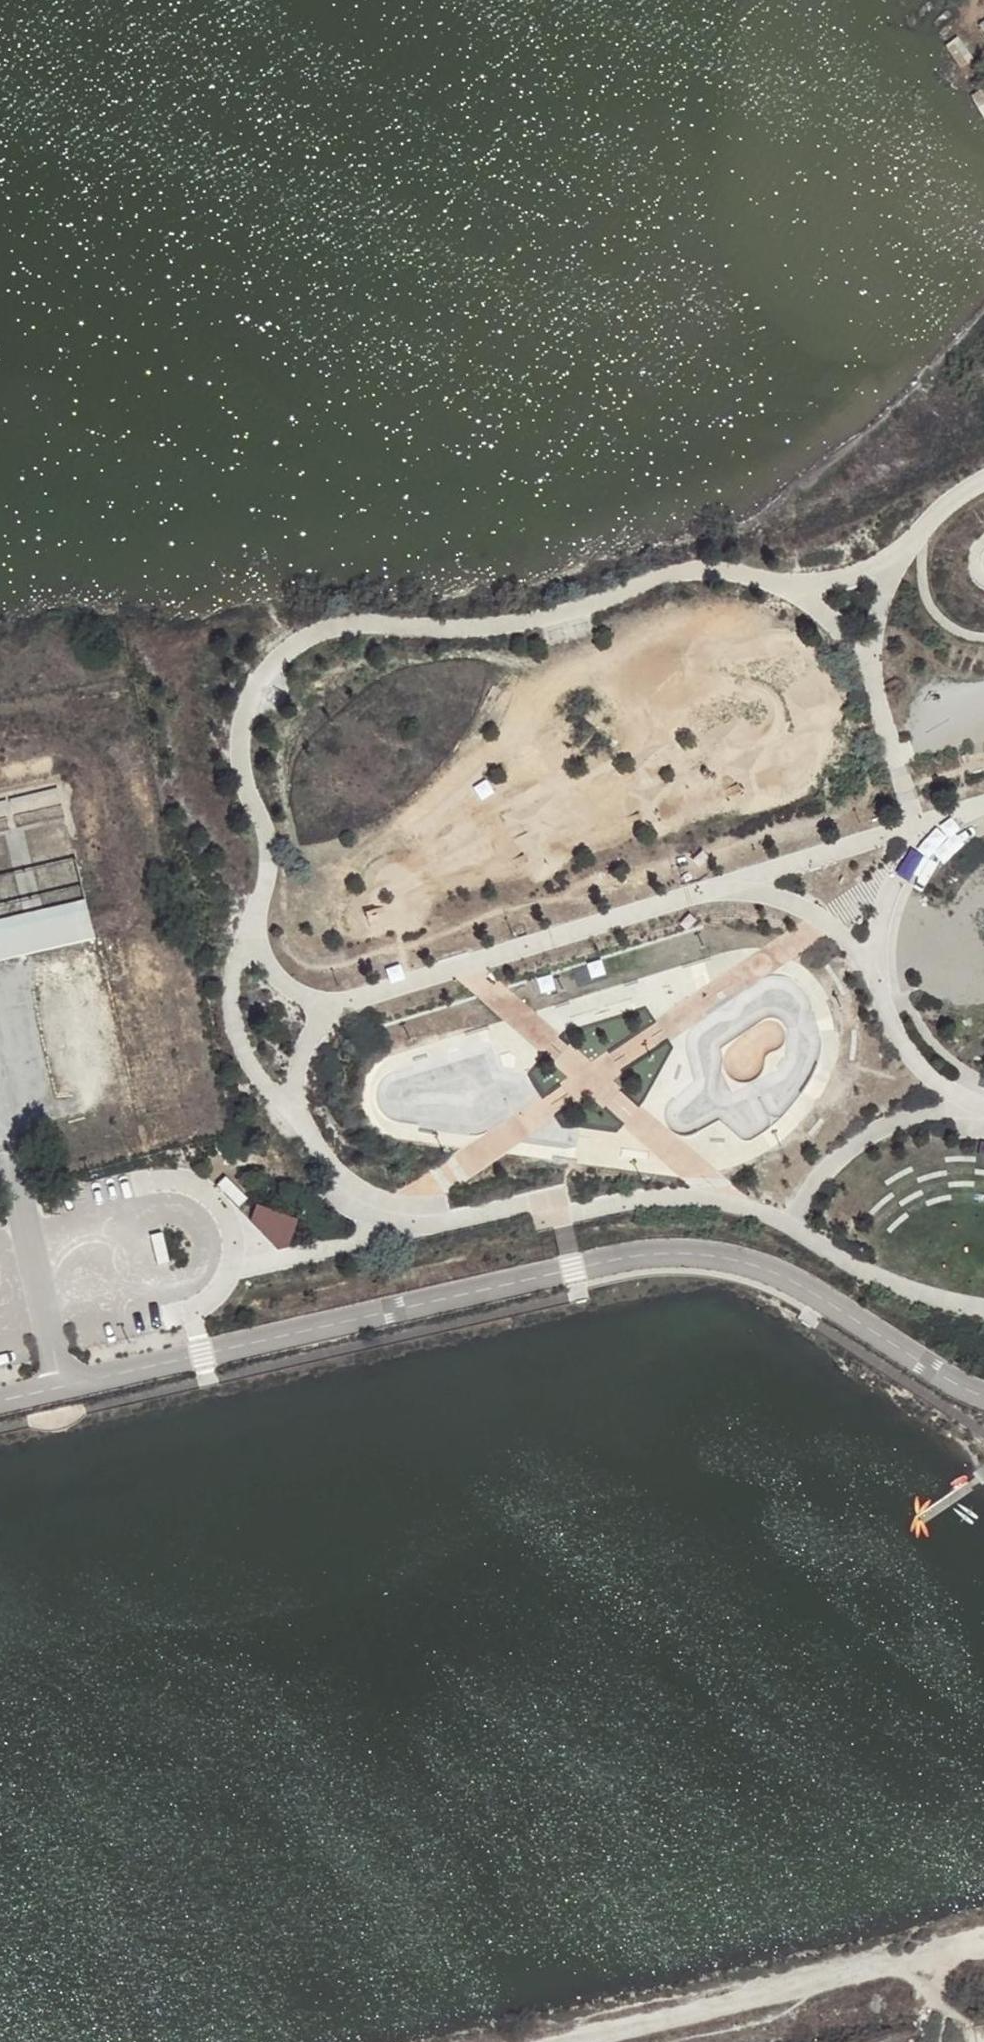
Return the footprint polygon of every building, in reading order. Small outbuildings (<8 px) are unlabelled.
[(976,96),(983,107),(983,92),(976,96)] [(0,918),(0,960),(94,940),(92,931),(88,913),(85,899),(0,918)] [(225,1177),(216,1186),(239,1208),(248,1199),(225,1177)] [(256,1207),(251,1220),(278,1249),(289,1246),(298,1219),(256,1207)]
